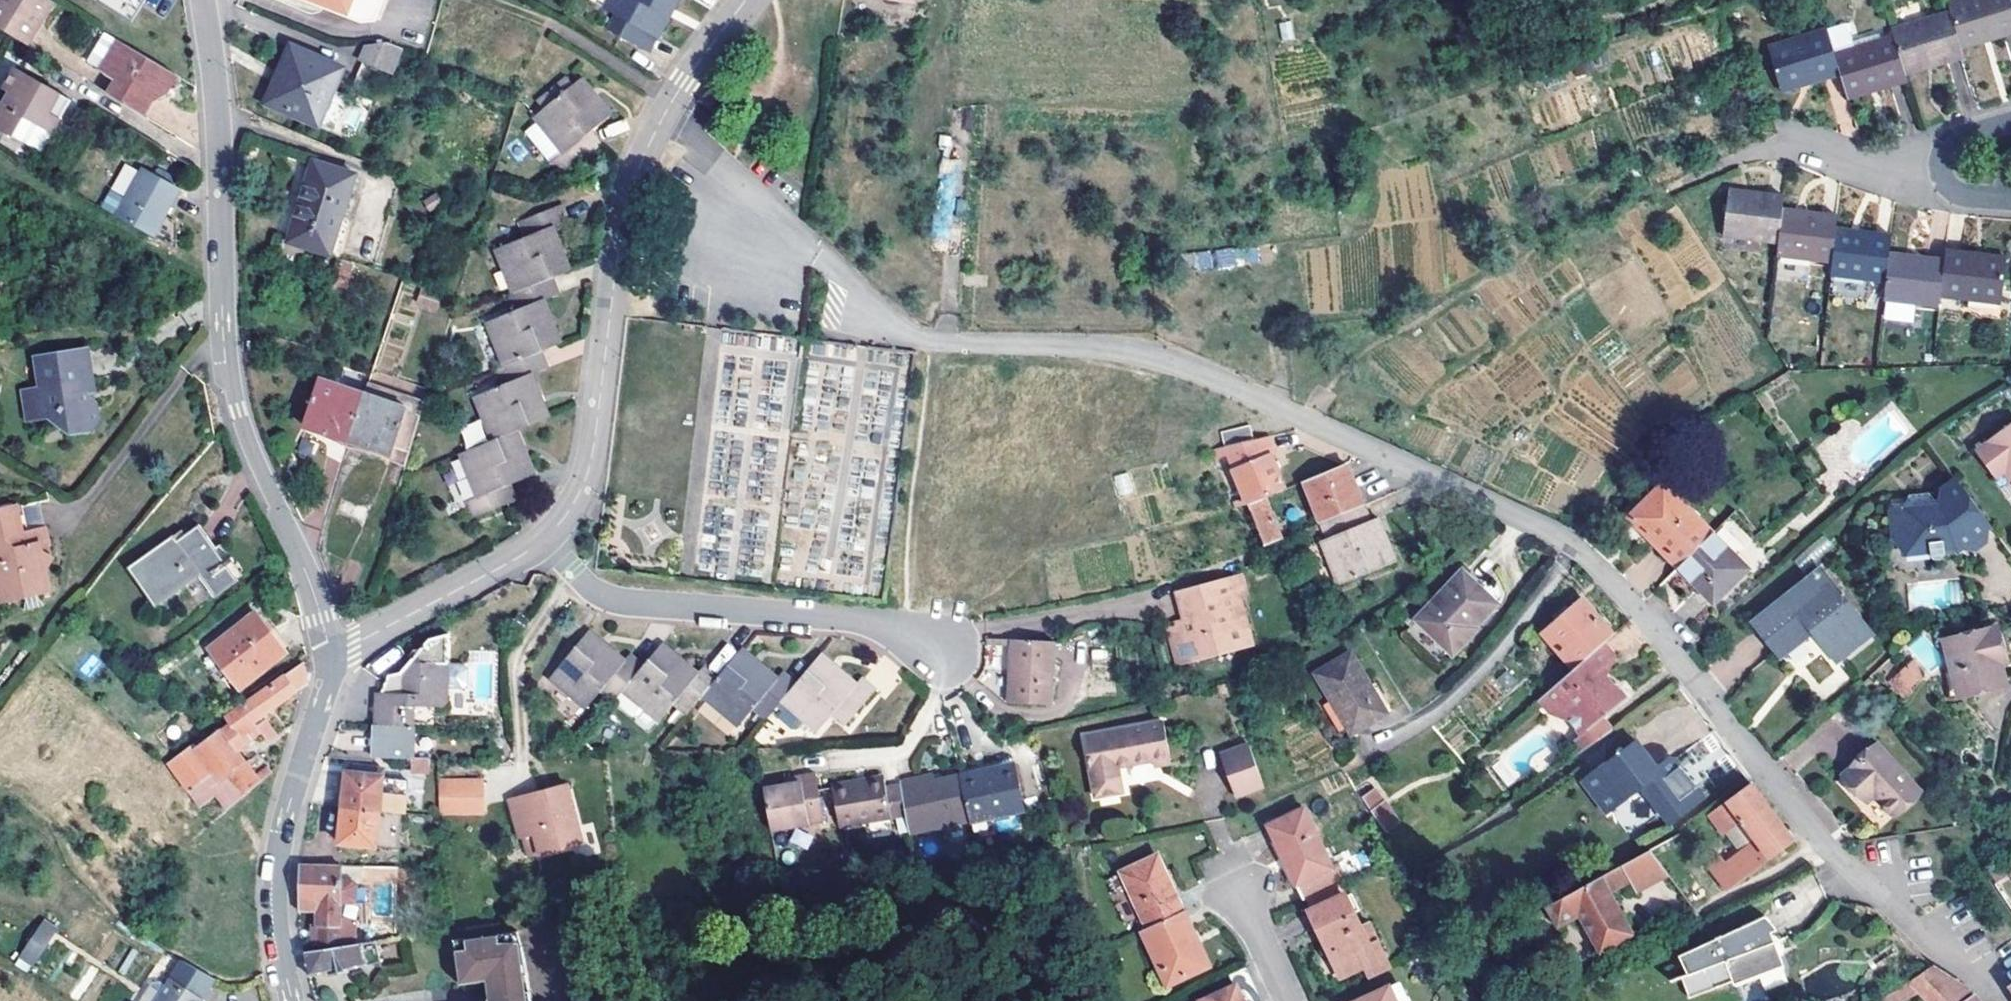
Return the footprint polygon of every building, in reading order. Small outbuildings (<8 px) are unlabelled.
[(49,0),(0,0),(0,28),(7,32),(24,43),(38,18),(44,22),(54,3),(49,0)] [(125,20),(137,0),(92,0),(125,20)] [(346,12),(344,18),(362,25),(375,28),(386,0),(314,0),(346,12)] [(667,0),(602,0),(600,3),(611,10),(603,24),(642,46),(651,31),(652,32),(663,12),(661,10),(667,0)] [(1995,40),(2010,36),(2010,1),(2010,0),(1969,0),(1947,6),(1950,15),(1959,45),(1993,35),(1995,40)] [(891,15),(891,22),(909,24),(909,16),(891,15)] [(1937,61),(1939,65),(1963,58),(1961,52),(1959,45),(1950,15),(1890,33),(1892,40),(1902,72),(1937,61)] [(24,43),(30,46),(44,22),(38,18),(24,43)] [(1846,28),(1826,34),(1840,78),(1846,96),(1879,86),(1881,91),(1906,84),(1903,77),(1902,72),(1892,40),(1853,51),(1846,28)] [(110,57),(119,42),(106,34),(86,66),(104,77),(113,60),(110,57)] [(1813,80),(1815,85),(1840,78),(1826,34),(1768,51),(1780,90),(1813,80)] [(1959,45),(1961,52),(1995,40),(1993,35),(1959,45)] [(161,106),(168,100),(175,94),(183,80),(176,75),(119,42),(110,57),(113,60),(104,77),(116,86),(111,95),(152,120),(161,106)] [(392,72),(403,49),(389,42),(371,45),(364,61),(392,72)] [(333,133),(349,96),(334,90),(342,70),(292,49),(269,104),(333,133)] [(1902,72),(1903,77),(1939,65),(1937,61),(1902,72)] [(72,104),(13,70),(0,93),(0,131),(16,140),(27,120),(55,135),(72,104)] [(1781,95),(1815,85),(1813,80),(1780,90),(1781,95)] [(561,176),(591,152),(596,148),(584,134),(605,117),(591,99),(590,101),(574,82),(567,88),(544,106),(529,118),(558,155),(549,162),(561,176)] [(544,106),(567,88),(562,82),(539,100),(544,106)] [(1846,96),(1847,101),(1881,91),(1879,86),(1846,96)] [(55,135),(27,120),(16,140),(43,156),(55,135)] [(334,254),(357,174),(314,162),(291,242),(334,254)] [(117,217),(153,237),(164,217),(179,192),(169,186),(155,179),(142,171),(126,202),(117,217)] [(155,179),(169,186),(172,180),(159,172),(155,179)] [(1725,233),(1778,241),(1783,207),(1784,196),(1731,188),(1725,233)] [(117,217),(126,202),(112,194),(104,210),(117,217)] [(547,280),(563,273),(554,251),(555,250),(547,230),(561,224),(554,207),(513,225),(520,240),(492,252),(510,295),(547,280)] [(1777,251),(1832,260),(1836,227),(1838,214),(1783,207),(1778,241),(1777,251)] [(164,217),(153,237),(174,249),(176,224),(164,217)] [(1830,272),(1887,280),(1890,252),(1893,235),(1836,227),(1832,260),(1830,272)] [(1215,268),(1258,264),(1257,246),(1213,250),(1215,268)] [(2002,304),(2007,264),(1973,259),(1974,255),(1947,250),(1945,260),(1941,294),(2002,304)] [(1183,253),(1184,270),(1213,268),(1211,251),(1183,253)] [(1884,297),(1939,305),(1941,294),(1945,260),(1890,252),(1887,280),(1884,297)] [(1973,259),(2007,264),(2007,259),(1974,255),(1973,259)] [(554,296),(547,280),(510,295),(505,297),(511,313),(482,325),(500,369),(534,354),(553,346),(544,325),(547,324),(539,303),(554,296)] [(94,391),(86,352),(65,355),(59,352),(55,357),(34,362),(39,391),(27,394),(33,422),(45,420),(71,435),(91,431),(100,424),(96,405),(91,402),(89,402),(87,393),(94,391)] [(542,372),(534,354),(500,369),(492,372),(499,388),(470,401),(489,444),(510,435),(542,421),(533,399),(535,398),(527,379),(542,372)] [(350,441),(364,393),(320,378),(305,426),(350,441)] [(424,401),(426,394),(402,386),(399,394),(367,383),(364,393),(350,441),(389,455),(390,450),(408,455),(424,401)] [(27,424),(33,422),(27,394),(21,395),(27,424)] [(1978,450),(1998,477),(2008,470),(2010,474),(2010,425),(1978,450)] [(1222,441),(1250,436),(1248,426),(1220,431),(1222,441)] [(1236,498),(1238,504),(1248,501),(1265,495),(1287,486),(1275,451),(1279,450),(1273,431),(1220,445),(1222,452),(1230,450),(1244,495),(1236,498)] [(474,501),(462,506),(469,523),(510,506),(504,491),(531,479),(522,458),(519,458),(510,435),(489,444),(456,458),(474,501)] [(1323,521),(1364,504),(1347,461),(1306,478),(1321,522),(1323,521)] [(1983,534),(1993,527),(1957,481),(1943,492),(1941,502),(1945,509),(1892,514),(1893,543),(1904,555),(1927,552),(1928,559),(1930,561),(1932,563),(1935,564),(1938,564),(1940,561),(1942,559),(1942,552),(1953,550),(1954,556),(1962,550),(1968,552),(1983,541),(1983,534)] [(1629,518),(1678,569),(1713,536),(1665,485),(1629,518)] [(1281,538),(1265,495),(1248,501),(1263,546),(1281,538)] [(1329,537),(1370,520),(1364,504),(1323,521),(1329,537)] [(29,533),(22,507),(16,509),(23,534),(29,533)] [(43,529),(32,532),(29,533),(23,534),(16,509),(0,513),(0,567),(4,566),(6,573),(0,575),(0,585),(5,605),(53,593),(48,571),(54,560),(45,554),(42,545),(47,543),(43,529)] [(1379,516),(1370,520),(1329,537),(1325,538),(1342,582),(1393,562),(1385,539),(1388,539),(1379,516)] [(218,596),(240,580),(200,525),(178,540),(172,534),(128,567),(156,608),(202,574),(218,596)] [(1748,573),(1713,536),(1678,569),(1712,605),(1748,573)] [(49,542),(47,543),(42,545),(45,554),(54,560),(49,542)] [(1499,603),(1464,570),(1418,618),(1455,654),(1480,628),(1477,625),(1499,603)] [(1835,661),(1867,636),(1818,576),(1753,626),(1779,657),(1811,632),(1835,661)] [(1248,594),(1244,577),(1179,593),(1186,620),(1169,625),(1179,664),(1253,645),(1241,596),(1248,594)] [(1576,667),(1604,639),(1612,632),(1579,598),(1567,610),(1563,606),(1552,616),(1556,621),(1543,632),(1576,667)] [(241,690),(293,649),(270,620),(263,625),(255,616),(210,652),(241,690)] [(2010,683),(2004,660),(1999,644),(2004,643),(1999,624),(1946,638),(1955,669),(1964,666),(1972,694),(2010,683)] [(624,691),(644,667),(630,656),(625,660),(608,647),(607,648),(602,643),(588,632),(551,677),(587,707),(601,690),(615,701),(624,691)] [(1056,636),(1015,635),(1012,697),(1052,700),(1056,636)] [(379,722),(415,723),(416,708),(444,710),(450,703),(451,666),(452,636),(432,636),(393,672),(392,691),(380,690),(379,722)] [(1615,651),(1604,639),(1576,667),(1553,690),(1565,704),(1588,730),(1593,726),(1605,714),(1630,692),(1604,662),(1615,651)] [(708,665),(717,673),(737,650),(728,643),(708,665)] [(1999,644),(2004,660),(2008,658),(2004,643),(1999,644)] [(644,667),(624,691),(661,720),(676,703),(689,715),(705,696),(718,681),(703,669),(698,675),(681,661),(680,662),(675,658),(661,647),(644,667)] [(755,708),(769,719),(785,701),(798,686),(783,674),(778,679),(761,665),(760,667),(754,662),(742,651),(718,681),(705,696),(741,726),(755,708)] [(1385,716),(1350,652),(1314,674),(1349,736),(1385,716)] [(90,679),(104,663),(92,653),(78,669),(90,679)] [(1816,655),(1808,675),(1832,685),(1840,665),(1816,655)] [(840,672),(822,656),(798,686),(785,701),(821,730),(835,713),(848,724),(877,689),(863,678),(859,683),(842,669),(840,672)] [(1922,677),(1918,658),(1900,673),(1907,681),(1916,673),(1920,678),(1922,677)] [(228,719),(234,727),(224,734),(223,734),(208,746),(208,747),(200,754),(194,746),(169,766),(201,808),(216,795),(228,812),(262,784),(257,778),(250,768),(240,756),(260,741),(266,737),(270,742),(271,744),(280,737),(268,721),(259,727),(256,724),(309,685),(306,664),(244,708),(228,719)] [(471,672),(466,666),(451,666),(451,688),(465,689),(471,684),(471,672)] [(1955,699),(1972,694),(1964,666),(1955,669),(1947,671),(1955,699)] [(1916,673),(1907,681),(1911,686),(1920,678),(1916,673)] [(1559,710),(1565,704),(1553,690),(1546,696),(1559,710)] [(608,709),(639,734),(649,733),(661,720),(624,691),(615,701),(608,709)] [(682,708),(672,720),(680,726),(689,715),(682,708)] [(1593,726),(1604,739),(1617,727),(1605,714),(1593,726)] [(377,758),(413,758),(415,723),(379,722),(377,758)] [(1162,723),(1148,726),(1084,740),(1096,802),(1125,796),(1120,771),(1154,764),(1150,747),(1153,746),(1166,743),(1162,723)] [(1586,731),(1573,743),(1578,748),(1591,737),(1586,731)] [(1642,736),(1586,774),(1610,810),(1648,786),(1672,820),(1703,800),(1699,794),(1703,791),(1695,779),(1686,777),(1689,771),(1679,756),(1671,756),(1660,763),(1652,751),(1642,736)] [(1166,743),(1153,746),(1150,747),(1154,764),(1155,770),(1158,770),(1170,768),(1166,743)] [(1263,786),(1249,744),(1222,754),(1235,796),(1263,786)] [(1845,773),(1860,792),(1892,760),(1881,746),(1845,773)] [(1660,763),(1671,756),(1668,750),(1656,748),(1652,751),(1660,763)] [(432,759),(413,758),(414,773),(430,774),(432,759)] [(982,775),(1013,771),(1011,760),(980,765),(981,770),(982,775)] [(1920,795),(1892,760),(1860,792),(1867,801),(1875,795),(1892,816),(1920,795)] [(355,766),(354,773),(384,775),(385,769),(355,766)] [(262,784),(272,775),(267,769),(257,778),(262,784)] [(1020,814),(1013,771),(982,775),(981,770),(959,773),(959,775),(967,824),(1020,814)] [(347,772),(343,808),(400,814),(405,815),(409,788),(383,785),(384,775),(354,773),(347,772)] [(768,824),(821,820),(817,772),(801,773),(802,779),(765,782),(768,824)] [(906,834),(923,831),(967,824),(959,775),(942,778),(935,779),(934,775),(920,778),(900,781),(900,786),(904,819),(906,834)] [(862,791),(887,787),(886,779),(861,782),(862,791)] [(491,780),(447,780),(446,813),(491,813),(491,780)] [(838,827),(904,819),(900,786),(887,787),(862,791),(861,782),(834,784),(838,827)] [(1752,784),(1727,802),(1762,848),(1771,860),(1795,842),(1752,784)] [(531,833),(535,854),(579,845),(567,787),(538,793),(539,799),(509,805),(516,837),(520,835),(531,833)] [(539,799),(538,793),(508,800),(509,805),(539,799)] [(1376,819),(1387,813),(1379,800),(1368,807),(1376,819)] [(1325,885),(1344,877),(1337,860),(1331,863),(1304,806),(1270,823),(1303,895),(1306,895),(1325,885)] [(347,845),(364,847),(397,849),(400,814),(380,812),(343,808),(339,844),(347,845)] [(1387,813),(1376,819),(1392,847),(1406,833),(1393,810),(1387,813)] [(794,828),(788,843),(808,850),(813,835),(794,828)] [(531,833),(520,835),(525,856),(535,854),(531,833)] [(364,853),(364,847),(347,845),(347,852),(364,853)] [(1771,860),(1762,848),(1719,879),(1730,891),(1771,860)] [(1544,909),(1548,917),(1557,930),(1579,918),(1601,953),(1634,934),(1608,892),(1626,882),(1633,891),(1665,873),(1649,852),(1544,909)] [(1147,927),(1183,910),(1158,854),(1121,870),(1147,927)] [(342,882),(342,866),(304,865),(303,903),(319,903),(319,909),(319,928),(325,927),(325,943),(341,941),(352,939),(352,925),(341,924),(341,903),(353,903),(357,900),(358,886),(354,882),(342,882)] [(1308,901),(1328,892),(1325,885),(1306,895),(1308,901)] [(1382,970),(1368,941),(1377,936),(1368,918),(1360,922),(1354,910),(1361,907),(1353,890),(1311,909),(1325,942),(1330,940),(1345,972),(1363,963),(1369,977),(1382,970)] [(1544,909),(1521,922),(1526,929),(1548,917),(1544,909)] [(1147,927),(1143,928),(1167,982),(1207,964),(1183,910),(1147,927)] [(1762,922),(1758,924),(1765,938),(1768,944),(1775,940),(1778,935),(1779,930),(1775,924),(1771,922),(1762,922)] [(1758,924),(1752,928),(1758,942),(1765,938),(1758,924)] [(35,957),(49,934),(37,927),(23,949),(35,957)] [(1768,944),(1765,938),(1758,942),(1752,928),(1674,968),(1682,984),(1677,986),(1684,1000),(1701,1000),(1730,987),(1731,990),(1780,967),(1768,944)] [(527,1000),(535,1000),(533,978),(528,957),(524,939),(521,929),(511,931),(527,1000)] [(458,952),(463,986),(488,983),(496,1000),(527,1000),(511,931),(468,938),(470,950),(458,952)] [(470,950),(468,938),(456,940),(458,952),(470,950)] [(382,964),(377,942),(340,948),(325,950),(319,951),(305,953),(311,977),(330,974),(331,979),(353,974),(352,970),(382,964)] [(216,980),(183,961),(159,1000),(202,1000),(216,980)] [(1971,991),(1932,966),(1911,979),(1917,987),(1930,1000),(1957,1000),(1971,991)] [(1917,987),(1911,979),(1879,1000),(1897,1000),(1917,987)] [(1388,981),(1351,1000),(1398,1000),(1388,981)] [(1230,986),(1199,1000),(1237,1000),(1230,986)]
